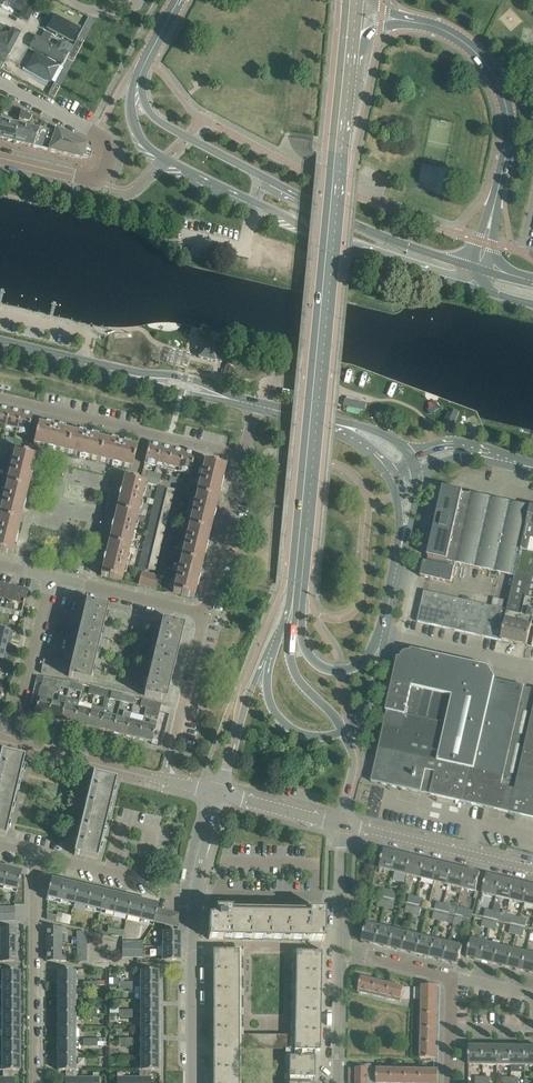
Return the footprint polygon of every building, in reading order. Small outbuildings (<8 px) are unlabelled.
[(15,1),(13,5),(22,9),(18,17),(27,22),(39,0),(16,0),(15,1)] [(48,30),(72,43),(79,29),(55,17),(54,19),(51,20),(48,25),(49,29),(48,30)] [(73,47),(79,50),(89,31),(90,30),(84,27),(73,47)] [(0,51),(0,52),(0,59),(5,62),(8,56),(9,56),(21,34),(15,31),(11,28),(8,34),(6,38),(2,39),(0,38),(0,51)] [(33,39),(29,46),(31,48),(47,56),(62,64),(68,52),(62,49),(65,43),(58,39),(54,45),(38,36),(35,34),(33,39)] [(73,47),(64,65),(70,68),(79,50),(73,47)] [(47,58),(34,51),(25,68),(37,75),(49,81),(50,82),(59,66),(59,65),(47,58)] [(54,98),(68,70),(70,68),(64,65),(48,95),(54,98)] [(4,110),(9,113),(13,106),(7,104),(4,110)] [(18,123),(13,143),(33,147),(39,130),(39,129),(32,128),(32,126),(29,125),(29,123),(32,116),(30,114),(20,110),(18,123)] [(11,121),(4,119),(4,122),(0,121),(0,139),(13,143),(18,123),(11,121)] [(48,151),(52,140),(56,128),(42,121),(39,129),(39,130),(33,147),(48,151)] [(75,138),(56,128),(52,140),(48,151),(82,159),(82,158),(85,158),(88,157),(90,158),(91,154),(92,151),(90,150),(89,148),(86,146),(87,145),(86,144),(75,138)] [(226,365),(223,376),(224,377),(230,378),(231,378),(234,367),(233,367),(233,365),(227,364),(227,365),(226,365)] [(344,399),(343,406),(362,410),(363,403),(345,399),(344,399)] [(5,430),(10,409),(0,407),(0,429),(5,430)] [(5,430),(16,433),(21,412),(10,409),(5,430)] [(448,412),(443,424),(448,426),(449,423),(452,424),(454,425),(460,411),(454,409),(453,413),(448,412)] [(16,433),(28,435),(33,415),(21,412),(16,433)] [(463,412),(458,417),(467,428),(472,423),(463,412)] [(46,425),(38,424),(33,445),(47,448),(47,449),(53,450),(66,453),(71,431),(65,430),(65,427),(59,425),(58,428),(52,427),(53,424),(47,422),(46,425)] [(71,431),(66,453),(80,456),(79,457),(85,458),(85,457),(99,461),(104,439),(97,438),(98,434),(91,433),(91,436),(85,435),(85,431),(79,430),(78,433),(71,431)] [(118,465),(132,469),(137,447),(129,445),(130,442),(124,441),(123,444),(117,442),(118,439),(111,438),(111,441),(104,439),(99,461),(112,464),(112,465),(118,466),(118,465)] [(144,464),(155,466),(161,446),(149,443),(144,464)] [(172,448),(161,446),(155,466),(167,469),(172,448)] [(167,469),(178,472),(183,451),(172,448),(167,469)] [(32,470),(36,456),(14,451),(7,483),(28,489),(31,476),(32,476),(33,470),(32,470)] [(195,454),(183,451),(178,472),(190,475),(195,454)] [(204,462),(196,495),(217,500),(221,487),(223,481),(222,481),(225,467),(204,462)] [(137,515),(145,482),(124,477),(121,491),(120,491),(119,497),(116,510),(137,515)] [(20,521),(23,508),(24,508),(26,502),(25,502),(28,489),(7,483),(0,511),(0,516),(20,521)] [(144,572),(165,487),(158,485),(137,571),(141,572),(144,572)] [(428,557),(447,561),(462,493),(463,492),(443,487),(437,515),(434,515),(434,516),(434,517),(433,518),(432,518),(431,524),(431,525),(432,526),(433,527),(434,527),(428,557)] [(174,489),(167,488),(148,569),(155,571),(174,489)] [(163,577),(184,492),(177,490),(156,576),(159,576),(163,577)] [(490,497),(472,493),(470,493),(470,494),(462,493),(447,561),(456,563),(457,564),(475,568),(490,497)] [(196,495),(188,528),(210,533),(213,520),(214,520),(215,514),(214,514),(217,500),(196,495)] [(475,568),(494,572),(510,502),(490,497),(475,568)] [(494,572),(515,577),(531,506),(510,502),(494,572)] [(531,506),(515,577),(532,581),(532,507),(531,506)] [(112,529),(109,542),(130,547),(137,515),(116,510),(113,524),(112,523),(111,529),(112,529)] [(12,554),(15,542),(16,542),(17,536),(20,521),(0,516),(0,551),(12,554)] [(188,528),(180,560),(202,566),(205,553),(206,553),(207,546),(206,546),(210,533),(188,528)] [(104,562),(101,576),(122,581),(130,547),(109,542),(105,556),(104,556),(103,562),(104,562)] [(447,561),(428,557),(427,562),(424,562),(420,577),(451,583),(456,563),(447,561)] [(180,560),(173,593),(194,598),(197,584),(198,585),(199,579),(198,578),(202,566),(180,560)] [(144,572),(141,572),(138,585),(147,587),(150,574),(144,572)] [(150,574),(147,587),(156,589),(159,576),(156,576),(150,574)] [(532,618),(532,581),(515,577),(508,610),(501,640),(527,646),(532,618)] [(21,617),(26,595),(12,592),(13,590),(7,589),(6,591),(0,589),(0,612),(21,617)] [(501,640),(508,610),(424,591),(417,622),(501,640)] [(86,603),(82,622),(103,627),(107,608),(86,603)] [(98,646),(103,627),(82,622),(77,640),(98,646)] [(162,622),(158,640),(179,645),(183,627),(162,622)] [(10,641),(13,631),(0,628),(0,638),(10,641)] [(8,650),(10,641),(0,638),(0,648),(8,650)] [(77,640),(73,659),(94,664),(98,646),(77,640)] [(153,659),(174,664),(179,645),(158,640),(153,659)] [(6,660),(8,650),(0,648),(0,659),(6,660)] [(400,658),(400,659),(398,658),(392,683),(412,687),(414,687),(414,688),(423,690),(452,696),(445,728),(455,730),(525,746),(532,748),(532,689),(523,687),(494,680),(494,678),(488,667),(411,650),(411,652),(410,652),(408,652),(407,652),(406,653),(405,653),(403,654),(402,655),(402,656),(401,657),(400,658)] [(89,683),(94,664),(73,659),(71,665),(68,678),(89,683)] [(153,659),(149,677),(170,683),(174,664),(153,659)] [(43,660),(41,673),(48,674),(50,661),(43,660)] [(50,661),(48,674),(55,675),(57,662),(50,661)] [(57,662),(55,675),(61,676),(64,663),(57,662)] [(64,663),(61,676),(66,677),(68,678),(71,665),(64,663)] [(35,714),(48,717),(51,702),(57,679),(43,677),(40,693),(48,695),(47,701),(38,699),(35,714)] [(165,701),(169,685),(170,683),(149,677),(144,696),(165,701)] [(203,683),(197,708),(206,710),(212,686),(203,683)] [(405,715),(412,687),(392,683),(386,711),(405,715)] [(386,715),(445,728),(452,696),(423,690),(414,688),(414,687),(412,687),(405,715),(386,711),(385,715),(386,715)] [(95,688),(94,695),(107,698),(109,691),(95,688)] [(110,699),(120,701),(122,694),(111,691),(110,699)] [(122,694),(120,701),(133,704),(135,697),(122,694)] [(51,702),(48,717),(61,720),(66,698),(66,697),(59,695),(57,703),(51,702)] [(79,701),(66,698),(61,720),(74,723),(79,701)] [(161,704),(147,700),(146,707),(144,714),(158,718),(161,704)] [(79,702),(74,723),(87,726),(90,711),(91,705),(79,702)] [(90,711),(87,726),(100,730),(103,715),(104,708),(91,705),(90,711)] [(121,719),(116,718),(113,733),(125,736),(129,721),(131,713),(124,711),(121,719)] [(116,718),(103,715),(100,730),(113,733),(116,718)] [(455,730),(445,728),(386,715),(385,715),(370,781),(440,797),(455,730)] [(142,724),(138,739),(152,742),(155,727),(157,722),(150,720),(148,726),(142,724)] [(142,724),(129,721),(125,736),(138,739),(142,724)] [(510,813),(525,746),(455,730),(440,797),(510,813)] [(525,746),(510,813),(532,818),(532,748),(525,746)] [(0,758),(0,795),(15,798),(24,758),(1,753),(0,758)] [(93,775),(84,815),(106,820),(116,780),(93,775)] [(5,838),(15,798),(0,795),(0,837),(5,838)] [(84,815),(81,824),(74,855),(97,860),(106,820),(84,815)] [(393,872),(398,853),(397,855),(390,853),(390,852),(384,850),(379,868),(393,872)] [(393,872),(407,875),(412,857),(411,857),(411,858),(403,856),(404,855),(398,853),(393,872)] [(421,878),(425,860),(425,861),(417,860),(417,858),(412,857),(407,875),(421,878)] [(421,878),(434,882),(439,863),(438,865),(431,863),(431,861),(425,860),(421,878)] [(439,863),(434,882),(448,885),(453,867),(452,867),(452,868),(444,866),(445,865),(439,863)] [(462,888),(466,870),(466,871),(458,870),(458,868),(453,867),(448,885),(462,888)] [(21,873),(8,869),(3,887),(17,891),(21,873)] [(476,892),(480,873),(479,875),(472,873),(472,871),(466,870),(462,888),(476,892)] [(496,897),(501,878),(500,878),(500,880),(493,878),(493,876),(487,875),(482,893),(496,897)] [(510,900),(514,882),(514,883),(506,881),(507,880),(501,878),(496,897),(510,900)] [(51,880),(47,898),(60,901),(65,883),(51,880)] [(524,903),(528,885),(527,886),(520,885),(520,883),(514,882),(510,900),(524,903)] [(78,886),(65,883),(60,901),(74,904),(78,886)] [(528,885),(524,903),(532,906),(532,886),(528,885)] [(74,904),(87,908),(91,889),(78,886),(74,904)] [(105,893),(91,889),(87,908),(100,911),(105,893)] [(387,898),(389,891),(382,889),(380,896),(387,898)] [(389,891),(387,898),(394,899),(396,892),(389,891)] [(105,893),(100,911),(114,914),(118,896),(105,893)] [(415,904),(416,897),(409,895),(407,902),(415,904)] [(131,899),(118,896),(114,914),(127,917),(131,899)] [(416,897),(415,904),(422,906),(423,899),(416,897)] [(131,899),(127,917),(140,920),(145,902),(131,899)] [(385,908),(386,901),(379,899),(378,906),(385,908)] [(394,902),(386,901),(385,908),(392,909),(394,902)] [(154,924),(154,921),(157,909),(158,906),(145,902),(140,920),(154,924)] [(435,909),(442,911),(444,904),(436,902),(435,909)] [(444,904),(442,911),(449,912),(451,905),(444,904)] [(405,913),(412,914),(414,907),(407,906),(405,913)] [(421,909),(414,907),(412,914),(419,916),(421,909)] [(457,907),(455,914),(463,916),(464,909),(457,907)] [(164,910),(157,909),(154,921),(161,922),(164,910)] [(209,917),(208,939),(224,939),(224,937),(308,938),(308,941),(324,941),(324,911),(309,911),(309,916),(232,914),(232,909),(216,909),(216,917),(209,917)] [(484,916),(491,918),(493,911),(486,909),(484,916)] [(161,922),(168,924),(171,912),(164,910),(161,922)] [(472,919),(474,912),(465,910),(463,917),(472,919)] [(491,918),(498,920),(505,922),(506,915),(493,911),(491,918)] [(178,927),(178,914),(171,912),(168,924),(178,927)] [(439,921),(441,914),(434,912),(432,919),(439,921)] [(448,916),(441,914),(439,921),(447,923),(448,916)] [(506,915),(505,922),(518,925),(520,918),(506,915)] [(455,917),(453,924),(460,926),(462,919),(455,917)] [(520,918),(518,925),(526,927),(527,920),(520,918)] [(489,928),(490,921),(483,919),(481,926),(489,928)] [(498,923),(490,921),(489,928),(496,930),(498,923)] [(362,941),(376,945),(380,926),(366,923),(362,941)] [(394,930),(380,926),(376,945),(389,948),(394,930)] [(516,935),(518,928),(511,926),(509,933),(516,935)] [(1,927),(1,944),(15,944),(15,927),(1,927)] [(61,927),(47,927),(47,944),(61,944),(61,939),(65,939),(65,933),(66,933),(66,932),(66,927),(61,927)] [(122,937),(124,930),(110,927),(109,934),(122,937)] [(525,930),(518,928),(516,935),(523,937),(525,930)] [(389,948),(403,951),(407,933),(394,930),(389,948)] [(86,961),(86,932),(83,931),(77,931),(77,961),(86,961)] [(163,946),(180,946),(180,932),(163,932),(163,946)] [(421,936),(407,933),(403,951),(417,955),(421,936)] [(417,955),(430,958),(435,940),(421,936),(417,955)] [(485,943),(471,939),(467,958),(481,961),(485,943)] [(448,943),(435,940),(430,958),(444,961),(448,943)] [(142,942),(122,942),(122,957),(142,957),(142,942)] [(458,965),(460,956),(463,946),(448,943),(444,961),(458,965)] [(499,946),(485,943),(481,961),(494,964),(499,946)] [(0,955),(0,961),(1,961),(15,961),(15,944),(1,944),(1,955),(0,955)] [(61,956),(61,944),(47,944),(47,961),(66,961),(66,956),(61,956)] [(163,946),(163,961),(180,961),(180,946),(163,946)] [(499,946),(494,964),(508,968),(513,949),(499,946)] [(526,953),(513,949),(508,968),(522,971),(526,953)] [(213,1037),(213,1049),(213,1082),(239,1082),(239,1051),(238,1037),(238,951),(213,951),(213,1037)] [(294,1051),(314,1051),(319,1051),(321,953),(296,952),(294,1051)] [(522,971),(532,974),(532,954),(526,953),(522,971)] [(3,971),(3,986),(19,986),(19,971),(3,971)] [(58,971),(58,985),(75,985),(75,971),(58,971)] [(141,971),(141,985),(158,985),(158,971),(141,971)] [(361,977),(358,992),(372,995),(375,980),(361,977)] [(375,980),(372,995),(387,999),(390,984),(375,980)] [(390,984),(387,999),(400,1002),(401,999),(410,999),(410,988),(404,988),(404,987),(390,984)] [(75,1000),(75,985),(58,985),(58,1000),(75,1000)] [(141,985),(141,999),(158,999),(158,985),(141,985)] [(3,1000),(19,1000),(19,986),(3,986),(3,1000)] [(432,1062),(432,1059),(436,1059),(437,986),(422,986),(422,988),(414,988),(414,999),(422,1000),(420,1062),(432,1062)] [(158,1014),(158,999),(141,999),(141,1014),(158,1014)] [(3,1000),(3,1014),(19,1014),(19,1000),(3,1000)] [(75,1014),(75,1000),(58,1000),(58,1014),(75,1014)] [(3,1028),(19,1028),(19,1014),(3,1014),(3,1028)] [(75,1028),(75,1014),(58,1014),(58,1028),(75,1028)] [(141,1014),(141,1028),(158,1028),(158,1014),(141,1014)] [(3,1028),(3,1042),(19,1042),(19,1028),(3,1028)] [(75,1042),(75,1028),(58,1028),(58,1042),(75,1042)] [(158,1042),(158,1028),(141,1028),(141,1042),(158,1042)] [(3,1056),(19,1056),(19,1042),(3,1042),(3,1056)] [(58,1056),(75,1056),(75,1042),(58,1042),(58,1056)] [(141,1042),(141,1056),(158,1056),(158,1042),(141,1042)] [(469,1066),(483,1066),(483,1046),(469,1046),(469,1066)] [(497,1046),(483,1046),(483,1066),(497,1066),(497,1046)] [(497,1066),(511,1066),(511,1047),(497,1046),(497,1066)] [(511,1066),(525,1066),(526,1047),(511,1047),(511,1066)] [(19,1056),(3,1056),(3,1071),(14,1071),(19,1071),(19,1056)] [(75,1071),(75,1056),(58,1056),(58,1071),(66,1070),(72,1071),(75,1071)] [(141,1070),(150,1070),(158,1070),(158,1056),(141,1056),(141,1070)] [(289,1060),(289,1077),(314,1078),(314,1058),(296,1057),(296,1059),(289,1060)] [(371,1069),(368,1069),(368,1065),(357,1065),(357,1068),(349,1068),(349,1082),(371,1082),(371,1069)] [(377,1069),(376,1082),(438,1082),(438,1070),(377,1069)] [(72,1071),(66,1070),(66,1078),(65,1078),(65,1082),(82,1082),(82,1078),(75,1078),(75,1071),(72,1071)] [(134,1078),(134,1082),(151,1082),(151,1078),(150,1078),(150,1074),(150,1070),(141,1070),(139,1070),(139,1078),(134,1078)] [(15,1078),(14,1078),(14,1071),(3,1071),(3,1078),(0,1078),(0,1082),(15,1082),(15,1078)] [(82,1078),(82,1082),(99,1082),(99,1073),(94,1073),(94,1078),(82,1078)] [(134,1078),(122,1078),(122,1073),(117,1073),(117,1082),(134,1082),(134,1078)]
